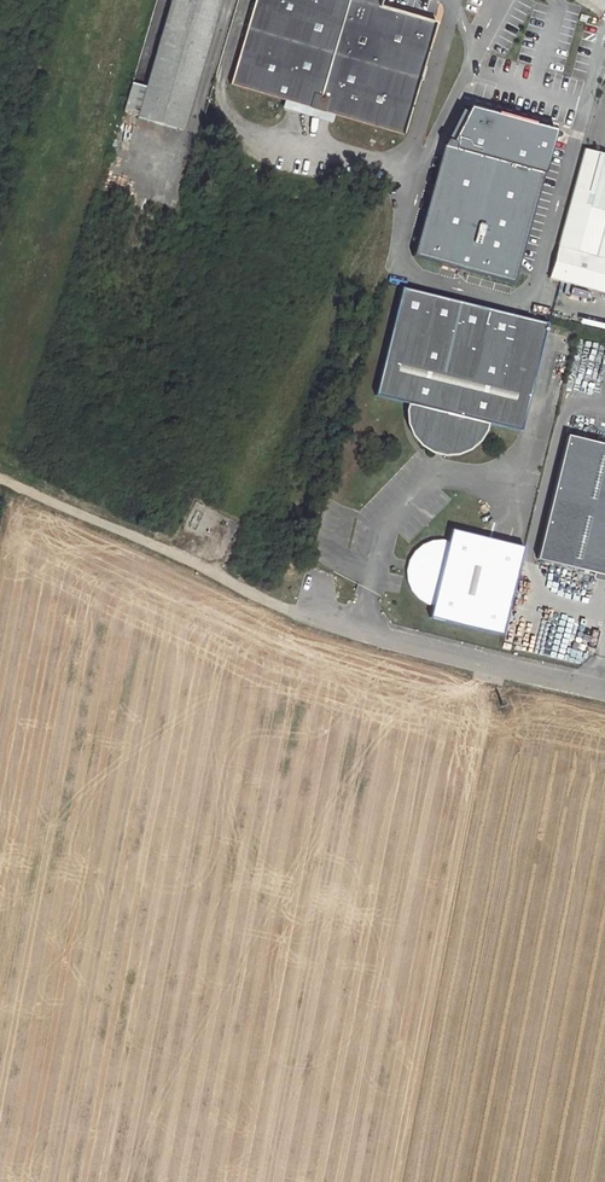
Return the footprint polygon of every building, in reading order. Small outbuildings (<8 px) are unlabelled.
[(123,111),(182,129),(220,0),(171,0),(146,86),(132,82),(123,111)] [(309,107),(341,0),(255,0),(230,85),(309,107)] [(404,135),(436,22),(381,6),(382,0),(341,0),(309,107),(404,135)] [(444,142),(413,252),(515,280),(557,126),(470,102),(451,138),(448,137),(447,142),(444,142)] [(586,143),(557,238),(558,238),(548,272),(604,289),(604,148),(586,143)] [(548,321),(402,284),(375,392),(411,401),(409,409),(410,417),(412,424),(415,430),(419,436),(425,441),(433,446),(439,448),(446,449),(453,449),(461,447),(466,445),(469,443),(476,438),(480,432),(484,427),(486,420),(521,429),(548,321)] [(567,433),(535,557),(604,575),(604,443),(567,433)] [(501,634),(523,545),(449,527),(446,542),(439,541),(435,541),(429,543),(425,544),(420,547),(414,553),(411,558),(408,568),(408,575),(409,578),(411,583),(413,587),(416,592),(420,595),(426,599),(430,601),(431,601),(427,616),(501,634)]
